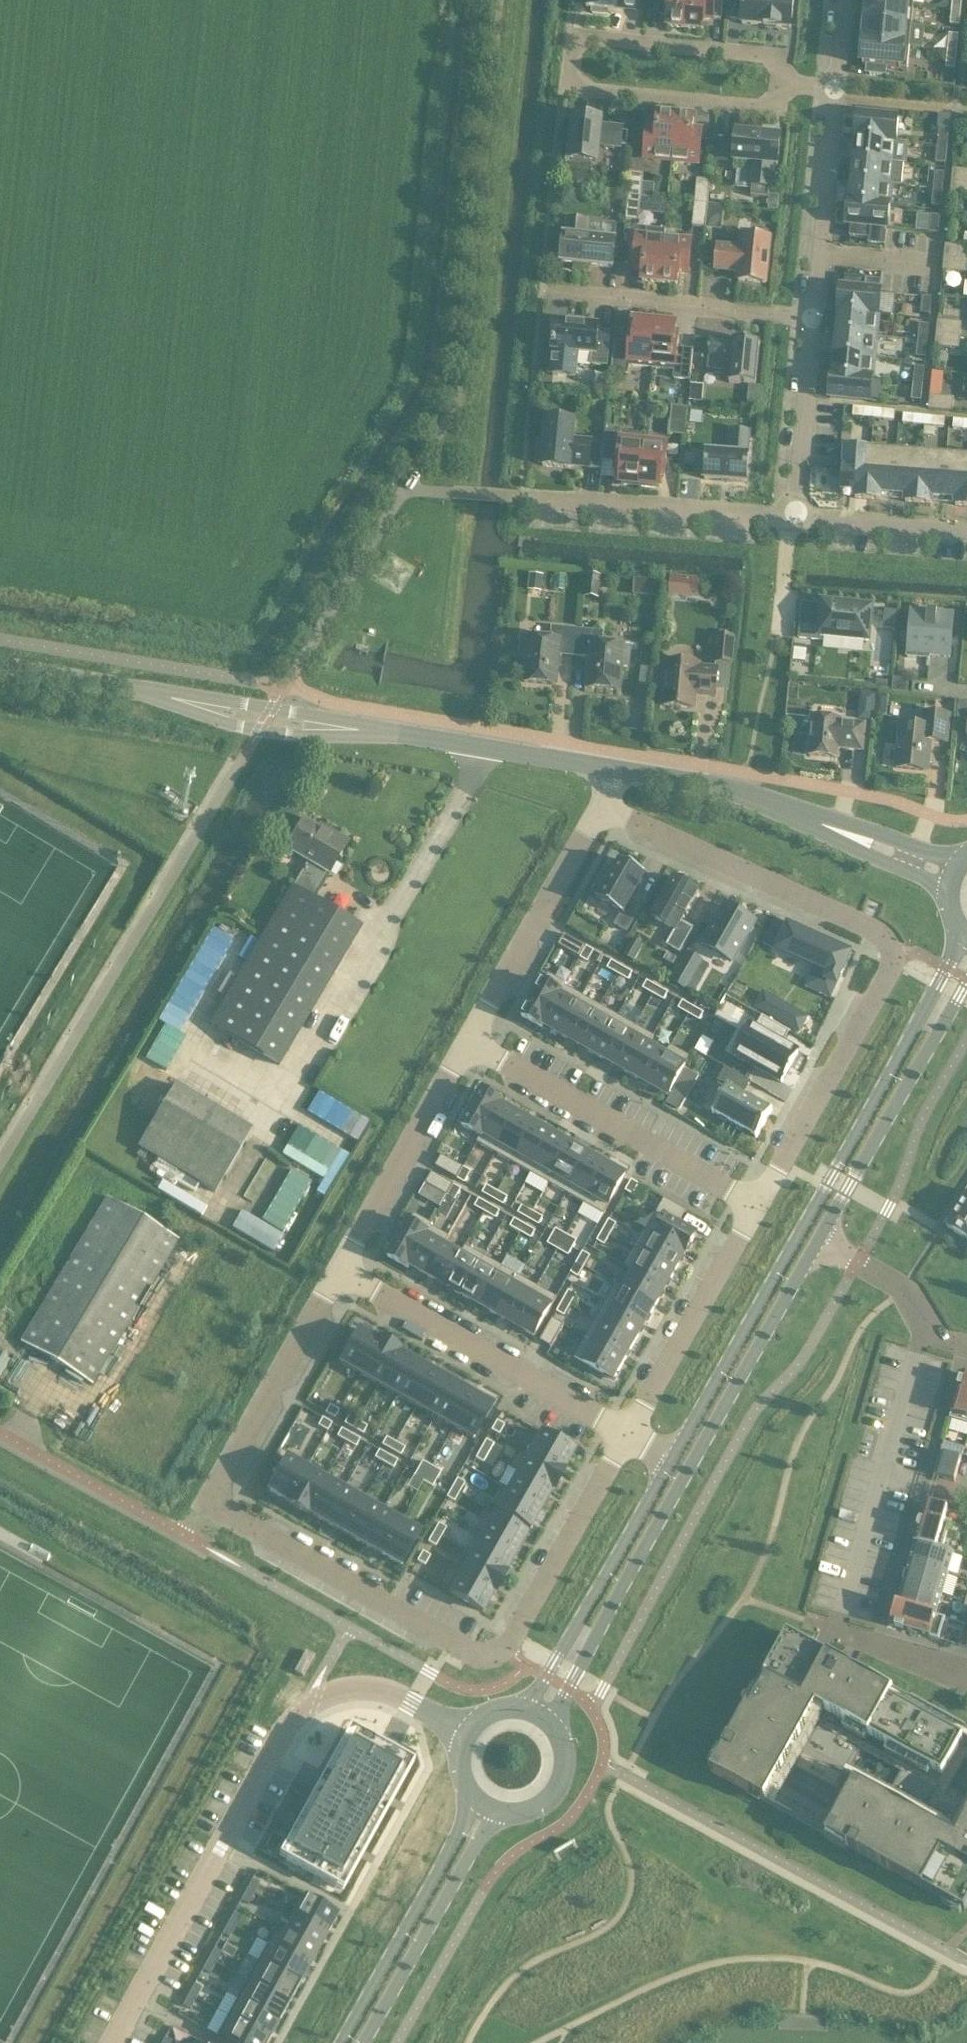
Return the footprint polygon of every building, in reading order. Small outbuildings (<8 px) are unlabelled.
[(587,9),(593,9),(593,14),(608,15),(609,11),(615,12),(615,8),(639,10),(640,0),(588,0),(587,9)] [(659,15),(669,16),(667,27),(685,29),(688,0),(661,0),(659,15)] [(685,29),(703,30),(704,19),(714,20),(722,21),(724,0),(688,0),(685,29)] [(729,19),(742,20),(742,24),(765,26),(765,27),(780,28),(792,29),(794,1),(792,1),(792,0),(744,0),(742,0),(731,0),(729,19)] [(914,4),(869,0),(867,22),(868,22),(912,26),(914,4)] [(952,8),(961,9),(962,0),(953,0),(952,8)] [(961,9),(952,8),(950,25),(959,26),(961,9)] [(868,22),(866,42),(866,43),(910,47),(912,26),(868,22)] [(947,51),(957,52),(958,36),(949,35),(947,51)] [(866,43),(866,42),(865,42),(863,65),(907,70),(910,47),(866,43)] [(957,52),(947,51),(946,68),(955,69),(957,52)] [(858,138),(896,142),(899,120),(858,115),(855,139),(857,139),(858,138)] [(672,161),(676,118),(659,116),(657,127),(648,127),(645,159),(672,161)] [(576,118),(572,161),(597,163),(599,145),(621,147),(623,131),(600,129),(601,120),(576,118)] [(676,118),(672,161),(699,164),(702,132),(693,131),(694,120),(676,118)] [(940,129),(938,146),(947,147),(949,130),(940,129)] [(737,134),(734,162),(755,164),(751,197),(770,199),(773,166),(778,166),(781,138),(737,134)] [(718,138),(715,163),(727,164),(730,139),(718,138)] [(858,138),(857,139),(855,159),(894,163),(896,142),(858,138)] [(947,147),(938,146),(936,163),(946,164),(947,147)] [(903,164),(894,163),(855,159),(853,181),(901,186),(903,164)] [(751,168),(737,167),(735,186),(749,186),(751,168)] [(952,182),(966,184),(966,171),(953,170),(952,182)] [(570,171),(568,184),(589,186),(590,173),(570,171)] [(935,172),(933,189),(943,190),(945,173),(935,172)] [(631,173),(629,196),(641,198),(644,174),(631,173)] [(695,203),(708,204),(710,181),(697,179),(695,203)] [(853,181),(851,202),(890,206),(892,185),(853,181)] [(952,182),(950,195),(966,197),(966,184),(952,182)] [(943,190),(933,189),(932,206),(941,207),(943,190)] [(641,198),(629,196),(626,220),(639,221),(641,198)] [(851,202),(849,201),(847,225),(851,225),(850,237),(870,239),(871,227),(888,229),(890,206),(851,202)] [(708,204),(695,203),(692,227),(706,228),(708,204)] [(931,215),(929,233),(939,234),(940,216),(931,215)] [(560,235),(558,253),(562,253),(561,263),(575,265),(575,270),(590,272),(591,266),(613,268),(616,240),(615,240),(604,239),(604,235),(605,235),(606,223),(588,222),(568,220),(567,233),(565,232),(564,236),(560,235)] [(664,239),(665,240),(666,230),(664,230),(647,229),(646,238),(637,237),(634,269),(643,270),(642,281),(660,283),(664,239)] [(718,246),(715,270),(739,273),(738,281),(766,284),(771,238),(768,238),(769,233),(757,232),(757,237),(743,235),(742,249),(718,246)] [(664,239),(660,283),(678,285),(679,273),(689,274),(692,242),(665,240),(664,239)] [(944,258),(966,260),(966,247),(945,245),(944,258)] [(944,258),(943,271),(966,273),(966,270),(966,260),(944,258)] [(840,311),(879,315),(882,293),(865,291),(866,279),(846,277),(845,289),(840,289),(838,312),(840,312),(840,311)] [(922,297),(921,314),(930,315),(932,298),(922,297)] [(840,311),(840,312),(838,333),(877,336),(879,315),(840,311)] [(551,328),(549,344),(553,345),(553,351),(555,351),(552,375),(575,377),(578,353),(593,355),(592,365),(607,366),(611,334),(599,333),(599,327),(585,326),(586,320),(570,318),(569,324),(556,323),(555,329),(551,328)] [(652,368),(657,321),(640,319),(640,321),(636,321),(635,331),(631,331),(630,344),(615,343),(612,372),(628,374),(628,366),(652,368)] [(657,321),(652,368),(675,371),(675,378),(691,380),(694,351),(678,349),(679,336),(675,336),(677,325),(673,325),(673,322),(657,321)] [(938,321),(936,334),(960,336),(962,323),(938,321)] [(920,324),(918,341),(928,342),(929,325),(920,324)] [(838,333),(836,354),(875,358),(877,336),(838,333)] [(960,336),(936,334),(935,347),(959,349),(960,336)] [(708,359),(707,370),(730,372),(729,383),(756,386),(760,343),(734,341),(734,342),(710,339),(709,347),(708,350),(709,350),(708,359)] [(928,342),(918,341),(916,357),(926,358),(928,342)] [(836,354),(834,375),(873,379),(875,358),(836,354)] [(915,367),(914,384),(923,385),(925,368),(915,367)] [(834,375),(832,375),(830,398),(871,402),(873,379),(834,375)] [(691,383),(689,400),(702,402),(704,385),(691,383)] [(923,385),(914,384),(912,400),(921,401),(923,385)] [(930,396),(929,409),(953,412),(954,399),(930,396)] [(672,406),(669,435),(685,436),(688,408),(672,406)] [(874,419),(875,410),(854,408),(853,417),(874,419)] [(875,410),(874,419),(894,421),(895,412),(875,410)] [(924,426),(924,417),(904,415),(903,424),(924,426)] [(945,419),(924,417),(924,426),(944,428),(945,419)] [(540,444),(538,463),(543,464),(543,466),(569,469),(570,462),(588,464),(588,468),(601,469),(604,444),(572,441),(574,422),(547,419),(545,444),(540,444)] [(954,420),(953,429),(966,430),(966,421),(954,420)] [(707,452),(705,480),(723,481),(722,481),(724,482),(724,481),(728,481),(728,482),(729,482),(729,481),(747,483),(750,431),(731,430),(729,454),(707,452)] [(644,443),(645,443),(646,435),(606,431),(603,461),(618,462),(617,472),(621,472),(620,482),(624,483),(624,485),(640,487),(644,443)] [(644,443),(640,487),(656,489),(656,486),(660,487),(661,476),(665,476),(668,446),(645,443),(644,443)] [(868,500),(872,450),(846,448),(844,473),(832,472),(831,490),(856,491),(855,499),(868,500)] [(897,452),(872,450),(868,500),(881,501),(881,493),(894,494),(897,452)] [(922,454),(897,452),(894,494),(906,495),(906,502),(918,503),(922,454)] [(947,455),(922,454),(918,503),(931,504),(931,497),(944,498),(947,455)] [(947,455),(944,498),(956,499),(956,506),(966,507),(966,457),(947,455)] [(529,574),(528,591),(542,592),(544,575),(529,574)] [(587,574),(585,597),(600,599),(602,576),(587,574)] [(673,575),(672,595),(702,596),(703,576),(673,575)] [(635,578),(635,594),(659,595),(660,578),(635,578)] [(819,641),(820,637),(869,642),(872,609),(823,604),(821,627),(801,625),(800,639),(819,641)] [(908,653),(908,658),(927,659),(927,660),(930,660),(931,656),(950,658),(954,614),(933,612),(916,611),(912,611),(912,612),(911,616),(908,653)] [(895,627),(897,616),(885,615),(884,626),(895,627)] [(575,657),(578,629),(552,627),(551,638),(529,636),(529,638),(523,638),(521,655),(527,656),(525,682),(557,685),(560,655),(575,657)] [(578,629),(575,657),(591,658),(589,688),(621,691),(623,665),(629,666),(631,648),(625,647),(625,645),(603,643),(604,631),(578,629)] [(715,663),(731,664),(733,639),(717,638),(715,663)] [(669,662),(664,706),(695,709),(696,693),(716,695),(717,684),(719,669),(715,668),(699,667),(699,665),(669,662)] [(862,690),(861,714),(888,715),(890,692),(862,690)] [(901,725),(897,768),(928,772),(932,741),(947,743),(950,715),(925,713),(923,727),(901,725)] [(813,717),(809,756),(838,758),(838,749),(863,751),(865,725),(841,722),(841,720),(813,717)] [(284,857),(291,857),(294,853),(308,861),(295,884),(211,1026),(279,1066),(361,928),(313,899),(329,873),(346,844),(304,820),(291,842),(285,839),(278,844),(278,852),(284,857)] [(647,876),(619,860),(618,861),(620,862),(613,873),(609,871),(601,886),(605,888),(598,900),(597,899),(596,900),(622,914),(615,925),(627,932),(639,911),(629,905),(645,876),(647,877),(647,876)] [(674,880),(652,919),(674,931),(666,946),(680,954),(694,928),(693,929),(681,922),(685,916),(687,917),(692,907),(691,906),(698,893),(674,880)] [(754,922),(727,906),(704,946),(732,962),(754,922)] [(837,985),(851,954),(789,926),(778,950),(815,966),(812,974),(837,985)] [(581,958),(587,947),(565,935),(559,946),(581,958)] [(594,951),(587,947),(581,958),(588,963),(594,951)] [(669,962),(673,965),(676,960),(677,959),(668,954),(664,960),(669,962)] [(687,989),(694,975),(687,971),(695,957),(687,954),(680,968),(673,982),(687,989)] [(612,962),(608,969),(619,975),(623,968),(612,962)] [(619,975),(629,981),(633,973),(623,968),(619,975)] [(543,1026),(565,986),(566,987),(567,984),(549,974),(544,983),(542,981),(522,1017),(542,1028),(543,1026)] [(654,995),(658,988),(648,982),(644,989),(654,995)] [(566,987),(565,986),(543,1026),(561,1036),(583,996),(566,987)] [(654,995),(665,1001),(669,994),(658,988),(654,995)] [(601,1006),(583,996),(561,1036),(578,1046),(601,1006)] [(693,1007),(683,1001),(678,1009),(689,1015),(693,1007)] [(808,1018),(786,1005),(778,1021),(800,1033),(808,1018)] [(618,1016),(601,1006),(578,1046),(596,1056),(618,1016)] [(689,1015),(699,1021),(704,1013),(693,1007),(689,1015)] [(636,1026),(618,1016),(596,1056),(614,1066),(636,1026)] [(799,1057),(784,1049),(791,1036),(763,1019),(755,1033),(750,1030),(734,1059),(782,1087),(799,1057)] [(163,1024),(148,1059),(170,1068),(185,1033),(163,1024)] [(654,1037),(636,1026),(614,1066),(632,1076),(649,1045),(650,1045),(654,1037)] [(650,1045),(649,1045),(632,1076),(649,1086),(666,1055),(666,1054),(650,1045)] [(666,1054),(666,1055),(649,1086),(669,1097),(691,1058),(671,1046),(666,1054)] [(757,1138),(773,1110),(772,1109),(771,1111),(743,1095),(750,1083),(726,1069),(718,1083),(727,1088),(713,1114),(714,1114),(715,1113),(756,1136),(755,1138),(757,1138)] [(175,1084),(138,1147),(215,1193),(252,1130),(175,1084)] [(481,1137),(482,1137),(500,1104),(501,1105),(503,1102),(482,1091),(462,1126),(481,1137)] [(496,1154),(518,1114),(501,1105),(500,1104),(482,1137),(481,1137),(477,1143),(496,1154)] [(514,1164),(536,1124),(518,1114),(496,1154),(514,1164)] [(514,1164),(531,1174),(554,1134),(536,1124),(514,1164)] [(325,1195),(350,1154),(317,1133),(304,1155),(289,1146),(284,1153),(326,1178),(318,1190),(325,1195)] [(531,1174),(549,1184),(571,1144),(554,1134),(531,1174)] [(567,1194),(589,1154),(571,1144),(549,1184),(567,1194)] [(585,1204),(607,1164),(589,1154),(567,1194),(585,1204)] [(458,1179),(464,1168),(442,1156),(436,1167),(458,1179)] [(604,1215),(627,1176),(607,1164),(585,1204),(604,1215)] [(243,1210),(233,1227),(274,1249),(313,1180),(292,1168),(263,1221),(243,1210)] [(464,1168),(458,1179),(465,1183),(471,1172),(464,1168)] [(448,1197),(454,1185),(432,1173),(426,1184),(448,1197)] [(626,1191),(633,1195),(639,1185),(632,1181),(626,1191)] [(454,1185),(448,1197),(455,1201),(462,1190),(454,1185)] [(498,1192),(487,1186),(483,1193),(493,1199),(498,1192)] [(493,1199),(504,1205),(508,1198),(498,1192),(493,1199)] [(947,1227),(966,1240),(966,1196),(947,1227)] [(107,1197),(20,1342),(93,1385),(161,1271),(168,1275),(176,1262),(169,1258),(179,1240),(107,1197)] [(646,1232),(686,1254),(697,1234),(679,1224),(686,1212),(665,1199),(646,1232)] [(490,1206),(479,1200),(475,1207),(486,1213),(490,1206)] [(486,1213),(496,1219),(500,1212),(490,1206),(486,1213)] [(533,1212),(523,1206),(518,1214),(529,1220),(533,1212)] [(533,1212),(529,1220),(539,1226),(544,1218),(533,1212)] [(408,1269),(410,1267),(409,1266),(431,1227),(432,1227),(433,1225),(415,1215),(410,1223),(408,1222),(388,1257),(408,1269)] [(521,1233),(525,1226),(515,1220),(511,1227),(521,1233)] [(611,1235),(617,1224),(609,1220),(603,1231),(611,1235)] [(532,1239),(536,1232),(525,1226),(521,1233),(532,1239)] [(410,1267),(426,1276),(444,1245),(445,1245),(450,1237),(432,1227),(431,1227),(409,1266),(410,1267)] [(561,1241),(565,1234),(555,1228),(551,1235),(561,1241)] [(597,1241),(605,1245),(611,1235),(603,1231),(597,1241)] [(676,1272),(686,1254),(646,1232),(636,1249),(676,1272)] [(565,1234),(561,1241),(572,1247),(576,1240),(565,1234)] [(557,1248),(561,1241),(551,1235),(547,1242),(557,1248)] [(557,1248),(568,1254),(572,1247),(561,1241),(557,1248)] [(426,1276),(444,1286),(462,1255),(461,1255),(445,1245),(444,1245),(426,1276)] [(444,1286),(462,1296),(484,1257),(466,1246),(461,1255),(462,1255),(444,1286)] [(630,1270),(666,1290),(676,1272),(636,1249),(626,1268),(630,1270)] [(585,1267),(591,1257),(583,1252),(577,1263),(585,1267)] [(484,1257),(462,1296),(480,1306),(502,1267),(484,1257)] [(577,1263),(571,1273),(579,1278),(585,1267),(577,1263)] [(502,1267),(480,1306),(497,1316),(520,1277),(502,1267)] [(620,1287),(656,1307),(666,1290),(630,1270),(621,1286),(620,1287)] [(497,1316),(515,1326),(538,1287),(520,1277),(497,1316)] [(620,1287),(621,1286),(617,1284),(606,1303),(645,1325),(656,1307),(620,1287)] [(557,1298),(538,1287),(515,1326),(535,1337),(557,1298)] [(577,1295),(569,1291),(563,1302),(570,1306),(577,1295)] [(570,1306),(563,1302),(557,1312),(565,1316),(570,1306)] [(606,1303),(596,1321),(635,1343),(645,1325),(606,1303)] [(552,1348),(564,1326),(553,1319),(541,1341),(552,1348)] [(596,1321),(586,1338),(625,1361),(635,1343),(596,1321)] [(360,1374),(378,1341),(359,1330),(340,1363),(341,1364),(360,1374)] [(586,1338),(575,1358),(614,1380),(625,1361),(586,1338)] [(360,1374),(379,1385),(398,1352),(399,1351),(379,1339),(378,1341),(360,1374)] [(398,1396),(416,1362),(398,1352),(379,1385),(398,1396)] [(398,1396),(416,1406),(435,1373),(416,1362),(398,1396)] [(435,1373),(416,1406),(435,1417),(454,1384),(435,1373)] [(963,1374),(950,1419),(966,1424),(966,1376),(963,1374)] [(454,1384),(435,1417),(453,1428),(472,1394),(454,1384)] [(453,1428),(473,1439),(492,1405),(491,1405),(472,1394),(453,1428)] [(339,1411),(330,1406),(325,1413),(335,1419),(339,1411)] [(353,1429),(358,1422),(348,1416),(344,1424),(353,1429)] [(332,1424),(322,1418),(318,1426),(327,1432),(332,1424)] [(499,1435),(504,1425),(497,1421),(491,1431),(499,1435)] [(367,1427),(358,1422),(353,1429),(363,1435),(367,1427)] [(346,1442),(351,1435),(341,1429),(337,1437),(346,1442)] [(563,1471),(563,1470),(574,1452),(540,1433),(529,1452),(563,1471)] [(360,1440),(351,1435),(346,1442),(355,1447),(360,1440)] [(391,1451),(395,1443),(386,1438),(382,1445),(391,1451)] [(488,1454),(493,1445),(486,1440),(481,1450),(488,1454)] [(405,1448),(395,1443),(391,1451),(400,1456),(405,1448)] [(483,1463),(488,1454),(481,1450),(475,1459),(483,1463)] [(384,1463),(388,1456),(379,1451),(374,1458),(384,1463)] [(563,1470),(563,1471),(529,1452),(519,1471),(552,1490),(551,1491),(553,1491),(564,1471),(563,1470)] [(951,1456),(940,1453),(937,1464),(933,1476),(944,1479),(955,1482),(958,1471),(961,1459),(951,1456)] [(397,1461),(388,1456),(384,1463),(393,1469),(397,1461)] [(287,1501),(306,1468),(287,1457),(268,1491),(269,1491),(287,1501)] [(427,1475),(431,1467),(422,1462),(418,1469),(427,1475)] [(427,1475),(436,1480),(441,1472),(431,1467),(427,1475)] [(326,1479),(306,1468),(287,1501),(286,1502),(307,1514),(307,1513),(307,1512),(326,1479)] [(423,1482),(427,1475),(418,1469),(414,1477),(423,1482)] [(551,1491),(552,1490),(519,1471),(508,1490),(541,1509),(551,1491)] [(436,1480),(427,1475),(423,1482),(432,1487),(436,1480)] [(344,1490),(326,1479),(307,1512),(307,1513),(325,1523),(344,1490)] [(459,1493),(465,1484),(457,1479),(452,1488),(459,1493)] [(454,1502),(459,1493),(452,1488),(446,1498),(454,1502)] [(363,1500),(344,1490),(325,1523),(344,1534),(363,1500)] [(541,1509),(508,1490),(497,1509),(530,1528),(531,1527),(541,1509)] [(382,1511),(363,1500),(344,1534),(363,1544),(382,1511)] [(914,1542),(942,1550),(943,1549),(950,1524),(944,1522),(948,1509),(925,1503),(914,1542)] [(400,1522),(382,1511),(363,1544),(381,1555),(400,1522)] [(482,1536),(515,1555),(526,1536),(493,1517),(482,1536)] [(381,1555),(401,1566),(420,1532),(419,1532),(400,1522),(381,1555)] [(441,1538),(446,1528),(439,1524),(433,1533),(441,1538)] [(435,1547),(441,1538),(433,1533),(428,1542),(435,1547)] [(505,1573),(515,1555),(482,1536),(471,1555),(505,1573)] [(942,1550),(914,1542),(908,1563),(948,1574),(954,1553),(943,1549),(942,1550)] [(425,1566),(430,1556),(423,1552),(417,1561),(425,1566)] [(505,1573),(471,1555),(461,1574),(494,1593),(493,1593),(494,1594),(506,1574),(505,1573)] [(948,1574),(908,1563),(902,1584),(942,1595),(948,1574)] [(493,1593),(494,1593),(461,1574),(449,1593),(483,1612),(484,1611),(483,1611),(493,1593)] [(896,1604),(936,1616),(936,1615),(942,1595),(902,1584),(896,1604)] [(936,1616),(896,1604),(890,1626),(939,1640),(946,1618),(936,1615),(936,1616)] [(963,1738),(912,1710),(915,1703),(826,1654),(812,1647),(788,1633),(712,1773),(766,1802),(826,1835),(965,1912),(966,1908),(966,1740),(963,1738)] [(328,1794),(294,1857),(343,1885),(378,1822),(375,1820),(392,1790),(394,1792),(413,1758),(363,1731),(340,1773),(342,1774),(331,1795),(328,1794)] [(247,1890),(254,1894),(260,1883),(252,1879),(247,1890)] [(248,1904),(254,1894),(247,1890),(241,1900),(248,1904)] [(328,1935),(339,1915),(305,1896),(294,1916),(328,1935)] [(228,1923),(235,1927),(241,1917),(234,1913),(228,1923)] [(285,1933),(318,1951),(328,1935),(294,1916),(285,1932),(285,1933)] [(235,1927),(228,1923),(222,1934),(229,1938),(235,1927)] [(309,1968),(318,1951),(285,1933),(285,1932),(277,1927),(267,1945),(309,1968)] [(258,1962),(300,1985),(309,1968),(267,1945),(258,1962)] [(221,1952),(214,1949),(208,1959),(215,1963),(221,1952)] [(210,1974),(215,1963),(208,1959),(202,1970),(210,1974)] [(247,1981),(289,2004),(300,1985),(258,1962),(247,1981)] [(279,2023),(289,2004),(247,1981),(237,1999),(279,2023)] [(189,1995),(196,1999),(202,1988),(194,1984),(189,1995)] [(190,2009),(196,1999),(189,1995),(183,2005),(190,2009)] [(270,2040),(279,2023),(237,1999),(228,2016),(270,2040)] [(270,2040),(228,2016),(217,2036),(229,2042),(268,2042),(270,2040)]
